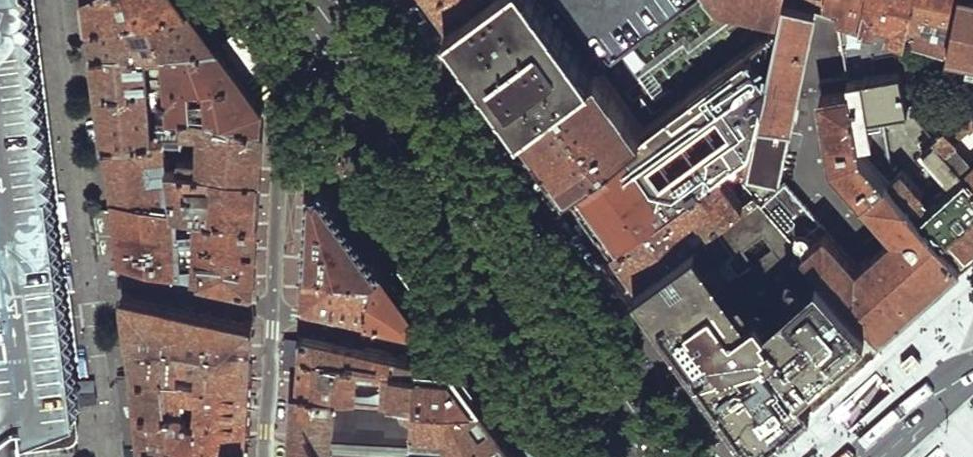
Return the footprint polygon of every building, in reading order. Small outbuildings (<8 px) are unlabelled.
[(77,438),(82,435),(84,429),(82,419),(78,386),(80,383),(81,381),(78,359),(76,360),(74,360),(74,354),(47,157),(33,52),(26,0),(0,0),(0,446),(77,438)] [(86,3),(88,17),(190,0),(189,0),(86,0),(86,3)] [(190,0),(88,17),(90,33),(92,47),(219,39),(204,20),(190,0)] [(447,16),(470,0),(435,0),(447,16)] [(544,0),(470,0),(447,16),(512,106),(520,117),(593,64),(544,0)] [(593,64),(598,60),(680,0),(544,0),(593,64)] [(712,2),(779,18),(783,0),(710,0),(712,2)] [(791,124),(815,4),(805,1),(802,0),(783,0),(779,18),(776,26),(757,117),(791,124)] [(823,7),(841,13),(862,20),(866,0),(825,0),(823,7)] [(862,20),(893,30),(907,34),(913,0),(866,0),(862,20)] [(907,34),(952,49),(961,0),(913,0),(907,34)] [(952,49),(956,52),(962,55),(972,58),(972,0),(961,0),(952,49)] [(930,132),(927,136),(930,140),(926,145),(926,150),(954,181),(930,202),(900,169),(897,171),(891,163),(883,111),(906,105),(900,67),(877,72),(872,46),(895,41),(893,30),(862,20),(841,13),(850,74),(862,149),(961,263),(972,252),(972,180),(930,132)] [(604,232),(613,244),(730,158),(752,143),(757,117),(776,26),(643,123),(565,178),(604,232)] [(242,71),(243,73),(260,61),(235,27),(219,39),(242,71)] [(98,94),(103,139),(154,135),(154,127),(153,113),(164,116),(206,111),(263,124),(264,101),(259,95),(243,73),(242,71),(219,39),(92,47),(98,94)] [(643,123),(598,60),(593,64),(520,117),(544,149),(565,178),(643,123)] [(862,149),(850,74),(824,79),(825,91),(823,92),(836,160),(896,231),(878,246),(859,262),(827,228),(803,247),(828,276),(880,334),(923,296),(961,263),(862,149)] [(967,105),(945,122),(923,97),(909,108),(930,132),(972,180),(972,159),(955,141),(970,127),(972,129),(972,112),(970,108),(967,105)] [(263,124),(206,111),(164,116),(164,127),(165,133),(168,167),(261,173),(262,149),(263,124)] [(791,124),(757,117),(752,143),(730,158),(745,179),(778,185),(791,124)] [(165,133),(164,127),(154,127),(154,135),(165,133)] [(111,200),(171,207),(168,167),(165,133),(154,135),(103,139),(111,200)] [(730,158),(613,244),(632,271),(637,276),(694,235),(754,192),(745,179),(730,158)] [(261,173),(168,167),(171,207),(259,217),(260,194),(261,173)] [(754,192),(779,221),(802,201),(785,182),(778,185),(745,179),(754,192)] [(307,226),(305,262),(379,266),(383,264),(353,224),(322,181),(309,183),(307,226)] [(257,254),(259,217),(171,207),(111,200),(115,233),(119,263),(253,290),(256,289),(257,254)] [(779,221),(797,240),(818,220),(802,201),(779,221)] [(858,354),(880,334),(828,276),(775,320),(767,310),(756,315),(694,235),(637,276),(642,284),(689,348),(698,361),(763,338),(811,395),(825,383),(858,354)] [(394,255),(383,264),(400,288),(418,312),(422,312),(421,295),(394,255)] [(367,315),(379,266),(305,262),(304,283),(303,302),(367,315)] [(383,264),(379,266),(367,315),(409,323),(418,312),(400,288),(383,264)] [(129,351),(132,373),(249,383),(250,372),(252,334),(253,322),(182,307),(128,293),(121,294),(125,319),(129,351)] [(294,456),(521,456),(519,454),(514,447),(508,438),(500,427),(479,398),(415,395),(420,361),(419,357),(375,347),(327,337),(305,332),(301,334),(300,364),(297,403),(296,430),(295,440),(294,456)] [(784,419),(811,395),(763,338),(698,361),(757,443),(784,419)] [(435,364),(420,361),(415,395),(479,398),(469,384),(455,365),(435,364)] [(137,424),(139,441),(231,441),(246,441),(248,412),(249,383),(132,373),(134,389),(137,424)] [(231,441),(139,441),(141,456),(226,456),(231,441)] [(246,441),(231,441),(226,456),(245,456),(246,441)]
